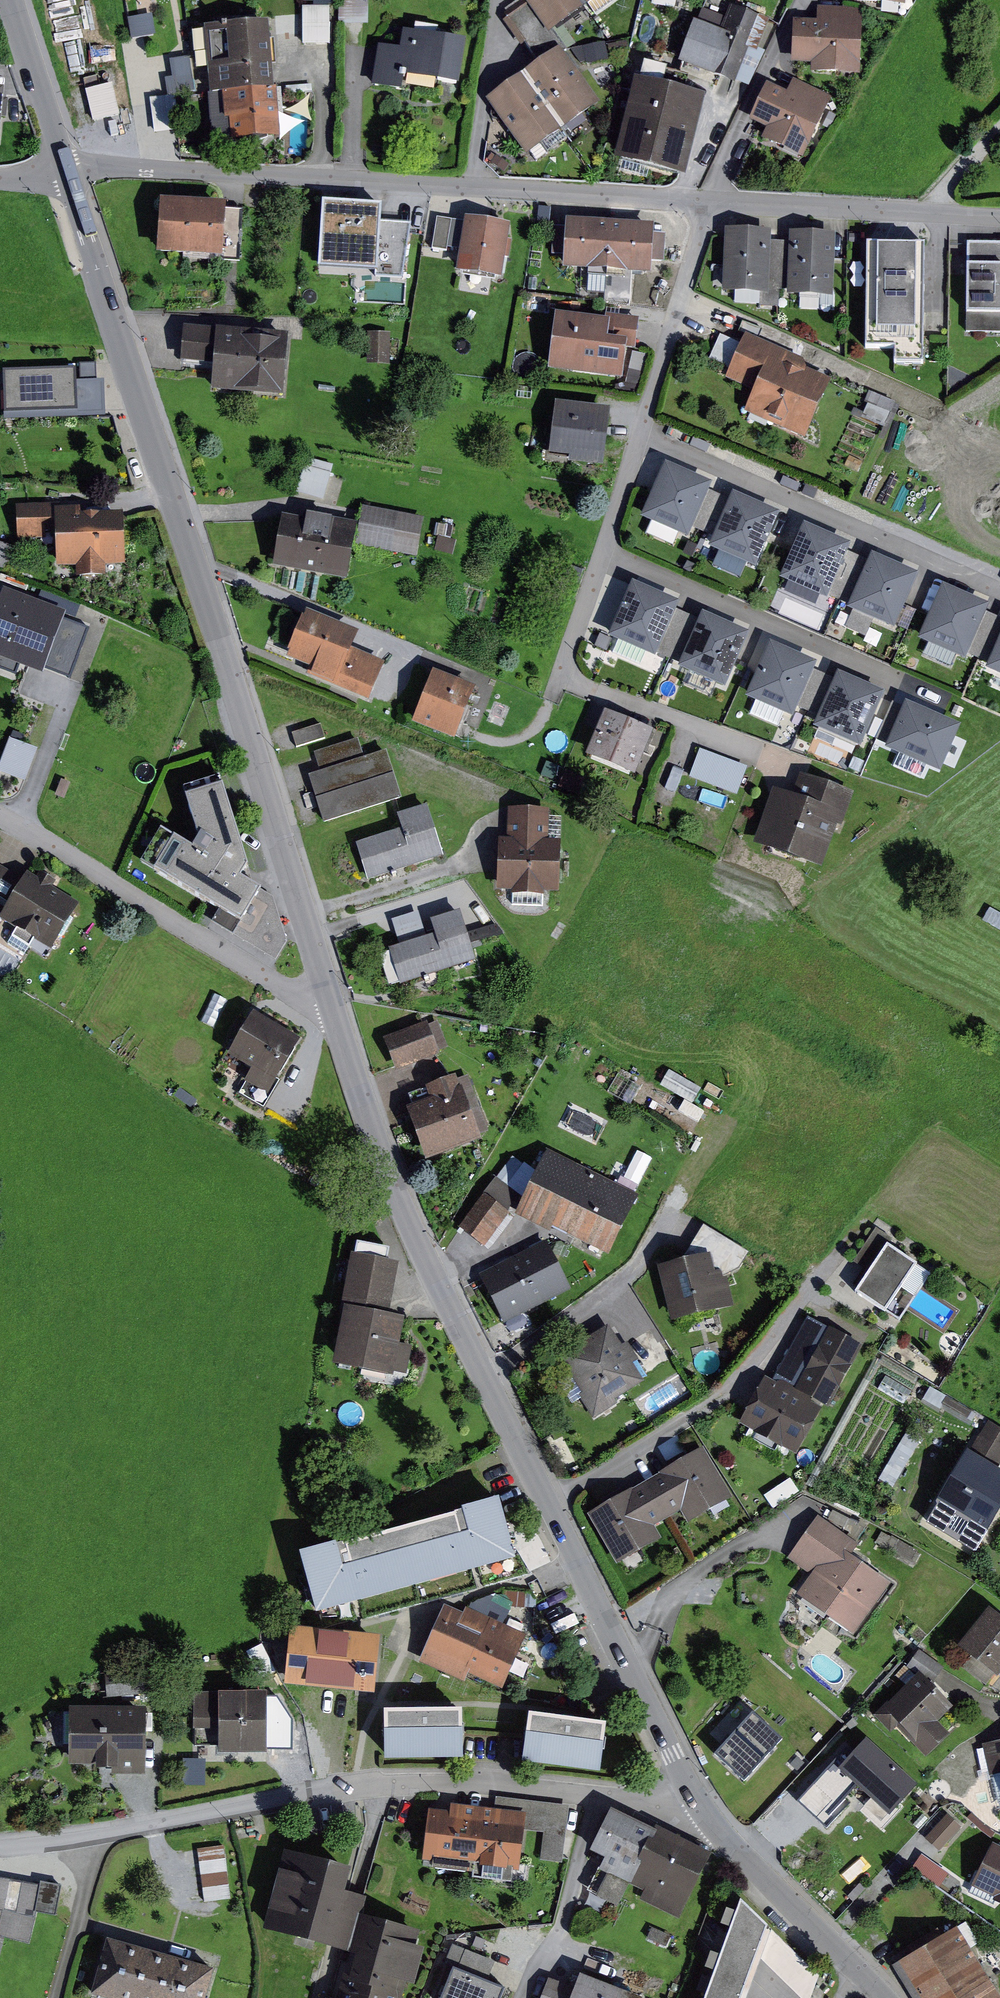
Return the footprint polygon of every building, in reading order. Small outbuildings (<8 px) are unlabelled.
[(535,153),(608,102),(559,32),(605,0),(525,0),(509,11),(546,63),(496,98),(535,153)] [(728,29),(705,20),(688,61),(744,84),(771,17),(738,4),(728,29)] [(338,6),(310,7),(311,45),(338,44),(338,6)] [(822,63),(821,72),(869,74),(872,8),(827,6),(827,20),(803,19),(801,63),(822,63)] [(214,31),(202,32),(204,53),(216,52),(221,95),(232,93),(235,123),(239,123),(241,142),(289,137),(278,20),(214,26),(214,31)] [(411,48),(387,44),(381,84),(415,89),(417,77),(471,85),(478,39),(413,29),(411,48)] [(169,89),(187,90),(188,57),(171,56),(169,89)] [(717,95),(646,77),(626,158),(697,176),(717,95)] [(759,120),(776,128),(772,137),(812,156),(839,97),(801,80),(797,90),(777,81),(759,120)] [(0,86),(0,141),(9,142),(14,88),(0,86)] [(183,94),(157,98),(162,134),(188,130),(183,94)] [(237,202),(169,198),(165,255),(247,260),(250,208),(236,208),(237,202)] [(388,205),(329,200),(324,256),(382,257),(382,274),(409,278),(415,232),(385,230),(388,205)] [(555,223),(557,207),(546,206),(544,222),(555,223)] [(474,221),(444,216),(439,248),(454,250),(455,247),(469,249),(465,271),(512,278),(515,257),(517,258),(520,240),(517,240),(520,223),(475,217),(474,221)] [(576,226),(560,226),(559,255),(575,255),(574,268),(662,273),(663,261),(672,261),(673,234),(665,233),(665,223),(577,219),(576,226)] [(781,230),(733,229),(732,291),(742,291),(742,302),(768,303),(767,306),(787,307),(788,290),(797,290),(796,295),(844,296),(846,233),(801,232),(800,241),(781,241),(781,230)] [(977,241),(977,313),(999,313),(999,241),(977,241)] [(877,346),(907,347),(906,363),(936,364),(939,243),(879,242),(877,346)] [(613,317),(565,312),(558,371),(633,380),(632,389),(647,391),(651,354),(638,352),(638,349),(644,350),(648,316),(614,312),(613,317)] [(298,333),(192,325),(189,361),(223,364),(221,391),(293,397),(298,333)] [(399,332),(375,331),(373,363),(398,364),(399,332)] [(731,365),(740,339),(720,332),(711,358),(731,365)] [(753,332),(733,377),(763,390),(753,411),(814,438),(841,379),(816,368),(811,358),(753,332)] [(84,367),(11,370),(12,420),(114,416),(113,379),(85,380),(84,367)] [(863,414),(886,423),(897,398),(874,389),(863,414)] [(620,407),(564,401),(559,454),(580,457),(579,463),(613,466),(620,407)] [(711,483),(664,462),(640,517),(686,538),(711,483)] [(777,512),(730,491),(705,546),(752,567),(777,512)] [(67,503),(23,504),(24,539),(64,538),(64,567),(85,566),(85,576),(113,576),(113,566),(134,565),(133,513),(90,513),(90,506),(67,507),(67,503)] [(316,519),(291,515),(281,567),(357,582),(364,545),(425,557),(432,518),(368,505),(364,522),(317,513),(316,519)] [(849,544),(803,523),(778,578),(824,599),(849,544)] [(20,570),(25,548),(2,542),(3,539),(0,538),(0,565),(20,570)] [(917,574),(870,553),(845,608),(892,629),(917,574)] [(677,603),(630,582),(605,637),(652,658),(677,603)] [(988,605),(941,584),(916,639),(963,660),(988,605)] [(7,589),(0,610),(0,653),(55,672),(57,668),(76,613),(7,589)] [(300,652),(297,659),(322,669),(319,676),(378,700),(393,663),(362,650),(369,632),(317,611),(314,617),(312,616),(297,651),(300,652)] [(747,632),(700,611),(675,666),(722,687),(747,632)] [(98,623),(76,613),(57,668),(66,672),(78,676),(98,623)] [(985,672),(999,678),(999,638),(985,672)] [(815,663),(768,642),(743,698),(790,719),(815,663)] [(486,687),(443,670),(423,723),(465,740),(486,687)] [(883,693),(836,672),(811,727),(858,748),(883,693)] [(940,774),(960,727),(904,704),(884,751),(940,774)] [(664,730),(616,710),(596,757),(645,777),(664,730)] [(299,733),(303,746),(331,737),(327,724),(299,733)] [(39,746),(10,737),(0,765),(0,772),(27,781),(39,746)] [(322,753),(328,771),(316,775),(332,824),(411,798),(395,750),(371,758),(365,738),(322,753)] [(754,767),(708,750),(697,777),(743,795),(754,767)] [(801,795),(782,788),(762,844),(831,869),(847,825),(851,826),(863,793),(809,773),(801,795)] [(259,886),(224,776),(188,787),(204,836),(198,848),(167,829),(145,861),(225,908),(216,920),(281,959),(292,942),(278,897),(259,886)] [(412,828),(364,843),(376,881),(454,857),(437,803),(407,813),(412,828)] [(516,807),(515,839),(508,839),(507,891),(521,891),(520,895),(553,896),(553,893),(569,893),(570,839),(557,839),(558,808),(516,807)] [(11,911),(30,879),(0,861),(0,904),(11,911)] [(32,954),(41,939),(61,951),(89,905),(60,888),(64,882),(47,872),(44,877),(35,872),(30,879),(11,911),(7,918),(25,928),(15,944),(32,954)] [(443,933),(396,947),(408,985),(485,961),(470,911),(439,920),(443,933)] [(398,981),(390,952),(381,954),(390,983),(398,981)] [(238,1055),(261,1069),(247,1093),(270,1107),(311,1039),(263,1012),(238,1055)] [(436,1022),(391,1039),(404,1073),(449,1056),(436,1022)] [(439,1101),(418,1108),(435,1161),(496,1142),(474,1075),(435,1088),(439,1101)] [(556,1151),(524,1215),(560,1233),(563,1227),(620,1256),(649,1197),(556,1151)] [(504,1179),(468,1229),(493,1246),(528,1196),(504,1179)] [(757,1253),(712,1225),(690,1262),(721,1255),(725,1273),(731,1272),(733,1277),(748,1269),(757,1253)] [(880,1273),(866,1294),(909,1322),(940,1275),(928,1268),(929,1266),(898,1246),(901,1241),(884,1230),(862,1262),(880,1273)] [(553,1242),(487,1274),(512,1324),(578,1291),(553,1242)] [(352,1307),(354,1307),(343,1367),(404,1379),(415,1319),(399,1316),(409,1263),(398,1261),(400,1250),(367,1244),(365,1255),(362,1255),(352,1307)] [(690,1262),(667,1267),(679,1322),(740,1308),(733,1277),(731,1272),(725,1273),(721,1255),(690,1262)] [(568,1357),(591,1393),(586,1396),(601,1419),(625,1403),(622,1399),(674,1366),(655,1337),(639,1347),(636,1343),(630,1346),(617,1325),(568,1357)] [(867,1344),(839,1328),(806,1386),(833,1402),(867,1344)] [(789,1391),(772,1382),(751,1421),(802,1449),(823,1409),(808,1401),(810,1397),(790,1386),(789,1391)] [(964,1419),(971,1411),(951,1395),(944,1403),(964,1419)] [(945,1507),(998,1539),(999,1536),(999,1423),(997,1421),(945,1507)] [(904,1432),(883,1478),(899,1485),(920,1439),(904,1432)] [(712,1448),(596,1515),(626,1566),(671,1540),(663,1527),(689,1512),(697,1525),(742,1499),(712,1448)] [(513,1503),(313,1557),(329,1617),(530,1563),(513,1503)] [(826,1511),(794,1555),(818,1573),(805,1590),(862,1632),(901,1579),(861,1550),(867,1541),(826,1511)] [(971,1641),(999,1663),(999,1602),(971,1641)] [(470,1613),(451,1605),(425,1663),(473,1684),(476,1676),(511,1691),(535,1635),(473,1608),(470,1613)] [(388,1641),(304,1632),(298,1685),(382,1694),(388,1641)] [(928,1667),(883,1711),(902,1730),(914,1718),(942,1747),(959,1729),(947,1717),(962,1702),(928,1667)] [(112,1674),(114,1699),(151,1695),(149,1670),(112,1674)] [(277,1695),(202,1695),(202,1733),(230,1734),(230,1754),(277,1755),(277,1695)] [(465,1703),(385,1703),(386,1753),(465,1752),(465,1703)] [(613,1719),(531,1707),(524,1756),(606,1768),(613,1719)] [(154,1711),(79,1708),(78,1766),(105,1767),(105,1776),(153,1777),(154,1711)] [(752,1711),(715,1752),(744,1779),(781,1738),(752,1711)] [(990,1741),(997,1773),(999,1772),(999,1739),(990,1741)] [(864,1746),(830,1783),(836,1789),(862,1813),(896,1776),(864,1746)] [(458,1805),(437,1803),(430,1860),(441,1861),(441,1866),(483,1870),(485,1857),(490,1857),(490,1860),(493,1861),(492,1874),(513,1877),(514,1864),(518,1865),(518,1863),(530,1864),(534,1830),(550,1832),(547,1858),(569,1860),(575,1804),(540,1800),(539,1807),(530,1806),(530,1809),(491,1805),(491,1801),(459,1798),(458,1805)] [(638,1881),(651,1887),(646,1897),(687,1917),(721,1848),(667,1821),(665,1825),(622,1804),(601,1845),(613,1851),(595,1887),(627,1903),(638,1881)] [(942,1851),(964,1825),(950,1812),(927,1837),(942,1851)] [(981,1882),(999,1891),(999,1842),(981,1882)] [(229,1843),(204,1847),(212,1899),(237,1895),(229,1843)] [(921,1853),(912,1868),(941,1884),(950,1869),(921,1853)] [(292,1854),(271,1924),(344,1944),(366,1950),(358,1978),(352,1976),(346,1997),(405,1997),(412,1974),(421,1977),(429,1952),(419,1949),(422,1933),(365,1918),(369,1902),(357,1898),(346,1895),(354,1871),(292,1854)] [(4,1965),(11,1936),(36,1942),(44,1911),(63,1916),(71,1883),(49,1877),(48,1883),(3,1873),(0,1884),(0,1964),(4,1965)] [(753,1891),(716,1997),(763,1997),(760,1996),(772,1961),(783,1931),(785,1924),(753,1891)] [(901,1962),(923,1997),(999,1997),(999,1975),(968,1922),(901,1962)] [(783,1931),(772,1961),(811,1997),(817,1997),(826,1972),(783,1931)] [(117,1932),(101,1988),(138,1997),(216,1997),(226,1963),(117,1932)] [(512,1987),(460,1965),(446,1997),(508,1997),(512,1987)] [(584,1985),(556,1975),(547,1997),(651,1997),(654,1991),(591,1968),(584,1985)]
